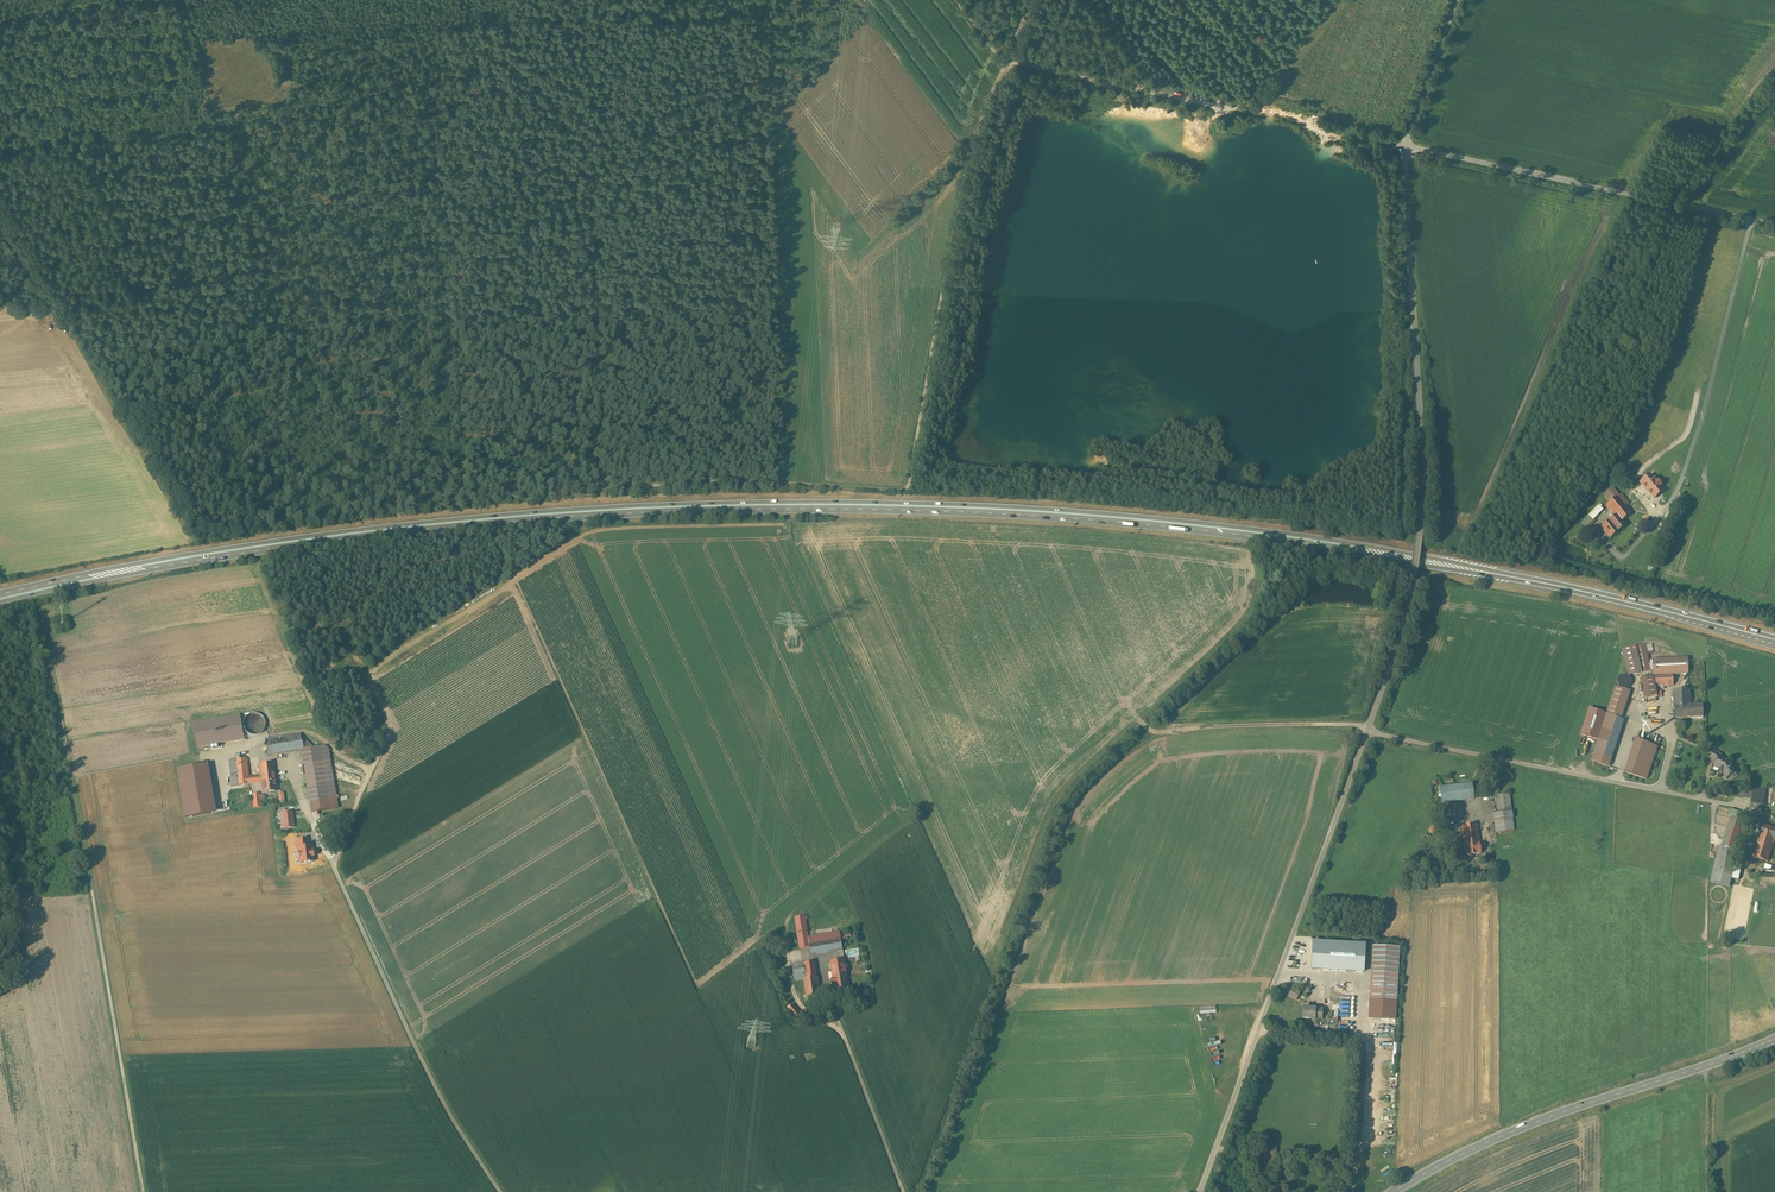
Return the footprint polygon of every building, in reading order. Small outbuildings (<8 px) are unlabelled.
[(1615,517),(1601,528),(1609,539),(1625,527),(1621,522),(1632,514),(1625,505),(1629,502),(1621,493),(1618,495),(1613,488),(1605,495),(1610,502),(1606,506),(1615,517)] [(1588,516),(1590,517),(1593,520),(1603,510),(1598,505),(1588,516)] [(1594,521),(1593,520),(1590,517),(1584,524),(1588,528),(1594,521)] [(1647,645),(1619,650),(1624,677),(1647,673),(1643,653),(1648,652),(1647,645)] [(1687,657),(1652,659),(1653,676),(1688,674),(1687,657)] [(1673,675),(1653,676),(1656,687),(1673,686),(1673,675)] [(1652,677),(1639,680),(1644,698),(1657,695),(1652,677)] [(1629,692),(1614,687),(1605,713),(1597,740),(1591,761),(1609,767),(1624,720),(1621,719),(1629,692)] [(1689,690),(1673,690),(1673,719),(1704,718),(1703,704),(1689,704),(1689,690)] [(1605,713),(1588,708),(1579,734),(1597,740),(1605,713)] [(240,714),(193,722),(198,748),(245,739),(240,714)] [(300,734),(264,740),(267,756),(303,750),(300,734)] [(1635,739),(1624,772),(1647,779),(1657,746),(1635,739)] [(327,746),(302,750),(311,810),(337,806),(327,746)] [(1723,754),(1715,749),(1710,758),(1716,760),(1712,765),(1718,769),(1723,774),(1726,779),(1737,772),(1730,761),(1722,756),(1723,754)] [(247,759),(229,761),(231,786),(260,783),(262,793),(277,791),(274,763),(258,764),(259,775),(249,776),(247,759)] [(209,764),(177,769),(185,818),(217,812),(209,764)] [(1474,799),(1472,784),(1441,788),(1443,803),(1474,799)] [(1766,790),(1753,788),(1751,803),(1763,805),(1766,790)] [(260,794),(252,794),(253,808),(260,808),(260,794)] [(1514,830),(1509,794),(1496,796),(1498,813),(1493,814),(1496,832),(1514,830)] [(282,811),(283,828),(297,827),(296,811),(282,811)] [(1481,853),(1477,824),(1462,826),(1466,855),(1481,853)] [(1763,825),(1753,857),(1768,862),(1774,842),(1774,828),(1763,825)] [(1722,848),(1719,847),(1716,859),(1711,882),(1730,887),(1739,852),(1736,851),(1722,848)] [(807,937),(805,916),(796,917),(800,946),(810,945),(811,955),(843,950),(841,933),(807,937)] [(1365,943),(1312,940),(1311,968),(1363,971),(1365,943)] [(1395,1019),(1400,946),(1372,944),(1368,1017),(1395,1019)] [(850,988),(846,960),(829,961),(832,990),(850,988)] [(821,997),(815,961),(792,964),(795,984),(805,982),(808,999),(821,997)] [(1339,1017),(1339,1029),(1358,1030),(1358,1023),(1357,1023),(1359,985),(1326,983),(1325,1004),(1334,1004),(1333,1017),(1339,1017)] [(1293,987),(1288,996),(1296,1001),(1301,991),(1293,987)] [(803,1016),(793,1004),(787,1008),(797,1021),(803,1016)] [(1323,1008),(1302,1007),(1301,1019),(1311,1020),(1310,1027),(1319,1028),(1319,1020),(1322,1020),(1323,1008)] [(1277,1148),(1265,1146),(1263,1160),(1274,1162),(1277,1148)]
